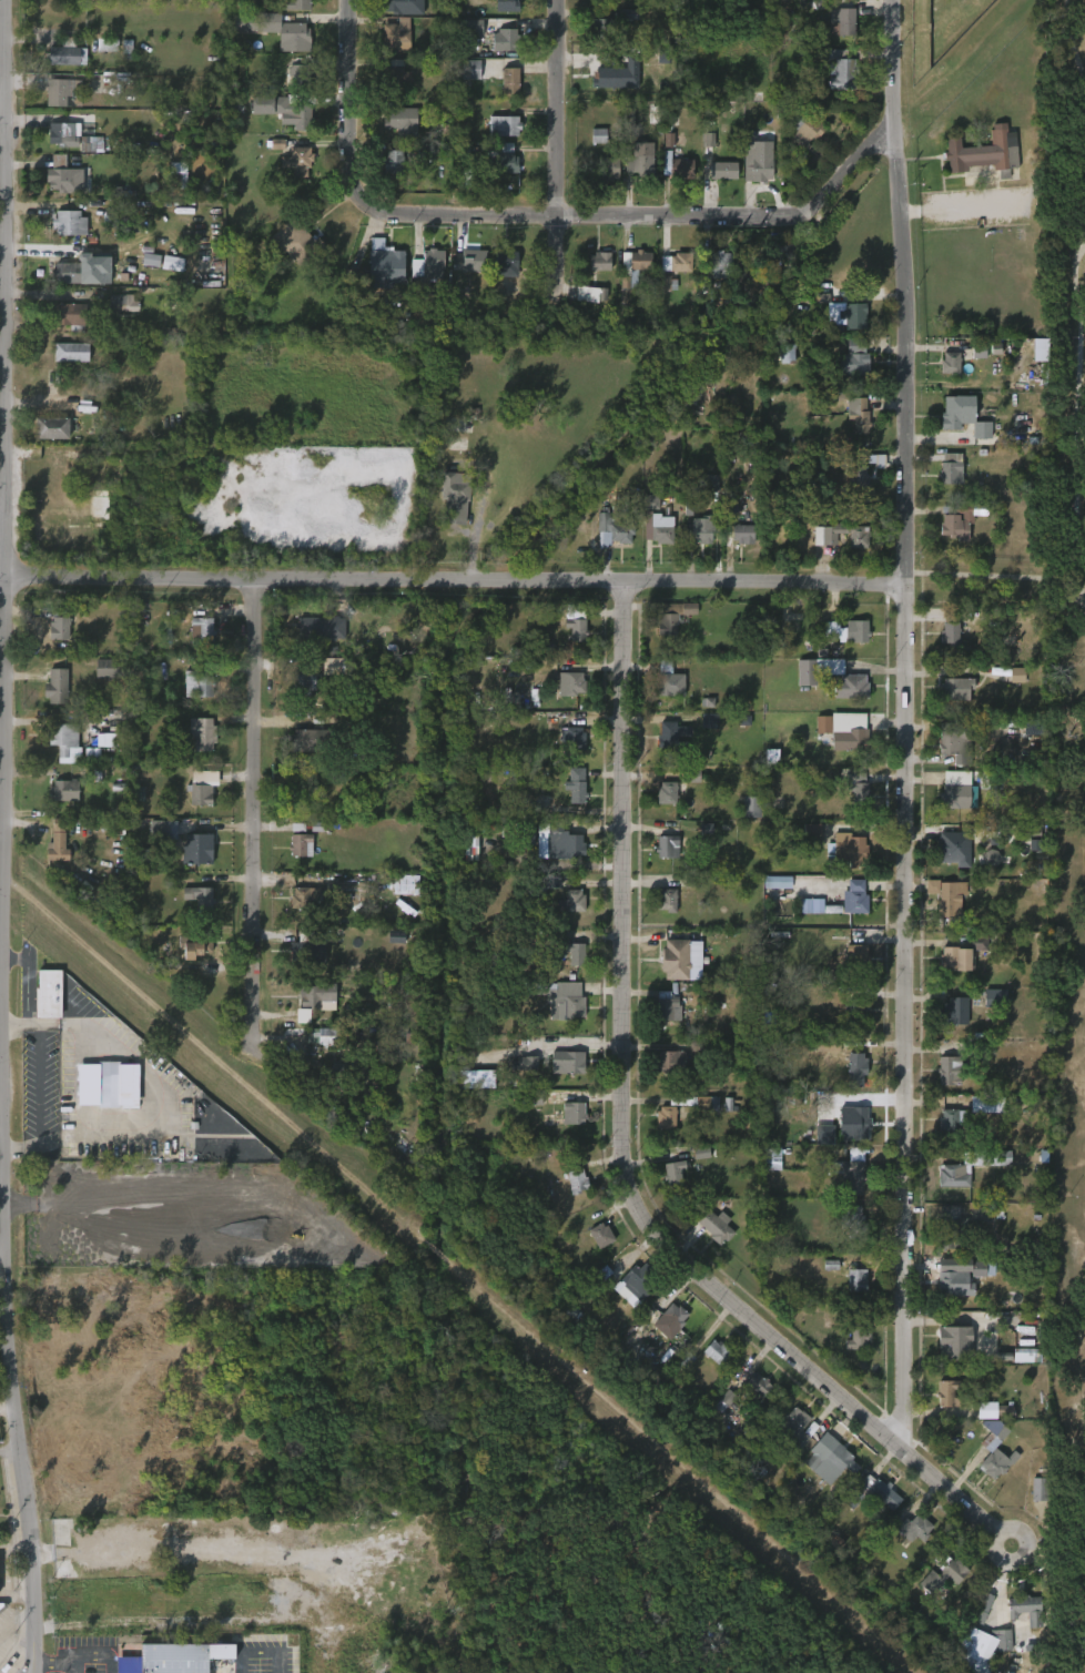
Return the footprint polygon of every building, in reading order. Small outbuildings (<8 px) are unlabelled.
[(282,10),(281,0),(310,0),(310,10),(282,10)] [(383,11),(382,0),(401,0),(400,11),(383,11)] [(496,11),(496,0),(517,0),(517,1),(519,1),(518,12),(496,11)] [(818,1),(818,0),(831,0),(831,7),(855,8),(855,37),(830,36),(830,9),(817,9),(817,8),(814,8),(814,1),(818,1)] [(393,3),(376,2),(376,25),(392,25),(393,3)] [(508,5),(488,5),(488,25),(509,25),(508,5)] [(283,13),(283,21),(313,22),(312,50),(281,50),(281,32),(263,31),(263,12),(283,13)] [(260,30),(233,30),(233,16),(260,16),(260,30)] [(613,35),(630,34),(629,22),(613,23),(613,35)] [(821,49),(846,49),(846,22),(821,22),(821,49)] [(399,24),(399,31),(409,31),(409,42),(403,42),(403,51),(383,51),(383,24),(399,24)] [(516,29),(516,36),(518,36),(518,52),(493,51),(493,33),(498,32),(499,33),(499,29),(516,29)] [(605,33),(584,33),(584,54),(605,54),(605,33)] [(74,37),(74,47),(85,48),(85,65),(47,64),(47,59),(43,59),(43,52),(48,53),(48,47),(61,47),(61,37),(74,37)] [(270,64),(301,64),(302,37),(271,37),(270,64)] [(484,44),(485,65),(508,65),(507,43),(484,44)] [(855,59),(855,68),(858,68),(858,74),(855,74),(854,89),(829,89),(829,78),(834,78),(834,75),(828,75),(829,64),(834,64),(834,60),(817,60),(818,50),(846,50),(846,59),(855,59)] [(41,78),(72,79),(73,72),(78,73),(78,61),(41,60),(41,78)] [(310,64),(310,87),(293,85),(294,77),(290,77),(290,65),(293,65),(293,64),(310,64)] [(820,102),(839,103),(839,64),(809,64),(809,72),(823,72),(823,90),(820,90),(820,102)] [(403,67),(403,71),(412,71),(410,88),(383,87),(383,67),(403,67)] [(628,68),(639,69),(639,88),(591,88),(591,78),(594,78),(594,72),(597,72),(597,68),(628,68)] [(519,93),(503,94),(501,69),(518,69),(519,93)] [(629,102),(630,73),(618,73),(618,81),(585,81),(584,101),(629,102)] [(82,93),(82,107),(48,105),(48,78),(82,79),(82,93)] [(510,82),(495,81),(494,107),(510,107),(510,82)] [(403,85),(380,84),(379,98),(403,99),(403,85)] [(316,95),(315,104),(312,104),(312,116),(315,116),(315,122),(312,122),(312,130),(294,130),(294,124),(281,124),(282,112),(295,112),(295,103),(288,103),(287,108),(274,108),(274,95),(287,97),(287,94),(316,95)] [(416,109),(417,138),(396,138),(396,129),(383,130),(383,119),(385,119),(385,114),(388,114),(388,109),(416,109)] [(244,127),(272,128),(272,144),(303,144),(303,118),(290,118),(290,121),(283,121),(284,110),(244,110),(244,127)] [(825,129),(817,140),(813,138),(804,148),(791,138),(795,131),(790,126),(802,110),(825,129)] [(518,116),(518,122),(521,122),(521,131),(518,130),(518,136),(488,136),(489,116),(518,116)] [(375,145),(408,146),(409,122),(376,121),(375,145)] [(69,143),(69,146),(63,146),(63,143),(50,142),(50,122),(77,122),(77,143),(69,143)] [(817,140),(791,126),(783,141),(786,143),(781,152),(796,161),(802,151),(809,154),(817,140)] [(1007,129),(1011,170),(1010,170),(1010,179),(1000,180),(998,171),(994,171),(994,163),(978,164),(977,161),(963,162),(963,172),(950,173),(949,160),(945,161),(944,153),(949,152),(947,140),(961,139),(962,149),(992,146),(991,130),(1007,129)] [(511,130),(481,130),(481,150),(511,150),(511,130)] [(754,133),(754,142),(772,142),(772,180),(767,180),(767,182),(744,181),(744,133),(754,133)] [(72,136),(40,137),(41,160),(72,159),(72,166),(82,166),(81,149),(72,150),(72,136)] [(312,140),(312,153),(314,153),(314,161),(312,161),(312,168),(308,168),(308,178),(295,176),(295,168),(282,168),(282,158),(292,158),(292,150),(271,150),(271,144),(261,144),(261,139),(312,140)] [(436,144),(436,160),(410,159),(412,142),(436,144)] [(597,157),(598,142),(583,142),(583,157),(597,157)] [(513,151),(513,156),(517,156),(518,173),(496,173),(496,164),(490,164),(490,158),(486,156),(486,151),(499,152),(499,143),(513,143),(513,151)] [(706,147),(696,146),(696,160),(705,160),(706,147)] [(736,194),(764,195),(765,155),(746,154),(746,147),(736,147),(736,194)] [(402,174),(383,173),(383,158),(385,158),(386,151),(402,151),(402,174)] [(678,151),(677,159),(697,159),(697,179),(672,178),(672,166),(663,166),(663,151),(678,151)] [(64,154),(64,170),(82,170),(81,193),(52,193),(52,190),(48,190),(48,182),(44,182),(44,169),(51,169),(51,154),(64,154)] [(507,186),(507,156),(488,157),(489,187),(507,186)] [(653,156),(652,179),(638,179),(638,172),(625,172),(625,156),(653,156)] [(619,179),(598,179),(598,159),(619,159),(619,179)] [(285,190),(303,190),(302,161),(282,161),(282,170),(273,170),(273,181),(285,181),(285,190)] [(717,180),(710,180),(710,162),(737,163),(737,180),(717,180)] [(396,189),(395,163),(375,164),(376,190),(396,189)] [(662,173),(662,165),(655,165),(654,191),(684,191),(685,173),(662,173)] [(75,203),(74,182),(58,182),(58,168),(44,168),(44,182),(39,182),(39,204),(75,203)] [(645,169),(623,169),(623,190),(644,191),(645,169)] [(611,193),(610,171),(590,171),(591,194),(611,193)] [(175,176),(164,178),(167,198),(178,196),(175,176)] [(729,176),(701,176),(701,193),(728,193),(729,176)] [(80,211),(80,217),(85,217),(85,235),(54,236),(54,226),(51,226),(51,219),(55,219),(54,212),(80,211)] [(304,230),(311,237),(313,235),(324,245),(297,267),(277,244),(263,256),(255,246),(263,240),(265,242),(293,217),(304,230)] [(77,224),(45,224),(45,249),(77,248),(77,224)] [(289,280),(309,261),(283,233),(263,251),(289,280)] [(384,239),(384,246),(393,247),(393,251),(404,251),(403,283),(392,283),(392,288),(368,288),(369,239),(384,239)] [(437,249),(437,250),(446,250),(446,268),(444,268),(444,278),(430,278),(430,292),(413,291),(413,260),(425,260),(425,250),(437,249)] [(487,251),(486,273),(462,272),(463,250),(487,251)] [(508,250),(508,252),(518,252),(518,271),(506,270),(506,276),(501,276),(501,270),(495,270),(496,252),(503,252),(503,250),(508,250)] [(642,250),(642,253),(651,253),(651,272),(638,272),(638,293),(630,293),(630,304),(620,304),(621,253),(637,253),(637,250),(642,250)] [(723,251),(723,253),(732,253),(732,278),(711,278),(711,290),(701,290),(701,277),(711,277),(710,253),(717,254),(717,251),(723,251)] [(691,272),(661,272),(661,257),(676,256),(676,253),(692,254),(691,272)] [(82,262),(82,283),(55,283),(55,276),(52,276),(52,270),(57,270),(57,262),(82,262)] [(456,291),(469,292),(469,285),(478,285),(479,263),(456,263),(456,291)] [(643,284),(643,265),(613,265),(613,317),(628,317),(628,284),(643,284)] [(723,265),(701,266),(702,292),(724,291),(723,265)] [(134,278),(152,280),(153,268),(135,266),(134,278)] [(511,266),(488,267),(489,284),(511,283),(511,266)] [(582,285),(603,284),(602,266),(581,267),(582,285)] [(662,267),(661,284),(682,285),(683,268),(662,267)] [(176,271),(155,269),(153,282),(175,285),(176,271)] [(133,295),(133,302),(138,302),(138,312),(109,312),(109,295),(133,295)] [(596,315),(596,301),(568,301),(567,314),(596,315)] [(868,304),(868,329),(848,328),(848,320),(842,320),(842,310),(846,310),(846,303),(868,304)] [(84,305),(83,333),(70,333),(70,326),(53,325),(54,318),(49,317),(49,310),(54,310),(54,304),(84,305)] [(129,324),(129,308),(102,309),(102,324),(129,324)] [(48,317),(47,338),(76,339),(77,318),(48,317)] [(857,317),(837,317),(837,343),(857,343),(857,317)] [(865,352),(865,354),(870,354),(870,376),(866,376),(866,391),(854,391),(854,375),(834,375),(834,366),(845,366),(845,359),(850,359),(850,355),(848,355),(848,339),(865,339),(865,352)] [(55,362),(53,362),(53,344),(88,344),(88,363),(55,362)] [(825,367),(825,389),(858,389),(858,353),(838,354),(838,367),(825,367)] [(960,353),(961,376),(952,376),(952,374),(942,374),(942,361),(944,361),(944,353),(960,353)] [(46,374),(81,375),(81,357),(47,356),(46,374)] [(772,376),(786,377),(786,358),(772,358),(772,376)] [(964,360),(963,371),(977,372),(978,360),(964,360)] [(951,388),(951,366),(933,366),(933,387),(951,388)] [(871,410),(871,432),(856,433),(855,419),(850,419),(849,397),(868,397),(869,410),(871,410)] [(975,398),(975,423),(992,423),(992,439),(973,439),(974,424),(961,424),(961,430),(942,430),(942,413),(944,414),(945,397),(975,398)] [(933,443),(952,443),(952,437),(964,437),(965,452),(983,452),(983,435),(966,435),(966,410),(933,410),(933,443)] [(859,411),(838,411),(839,433),(845,433),(845,446),(860,446),(859,411)] [(69,438),(34,437),(36,417),(69,417),(69,438)] [(61,431),(28,431),(27,452),(61,453),(61,431)] [(962,454),(961,463),(963,463),(962,485),(942,485),(940,475),(941,475),(942,463),(943,463),(943,454),(962,454)] [(869,476),(868,488),(864,488),(864,491),(851,490),(851,477),(850,477),(851,455),(864,456),(864,467),(866,468),(865,476),(869,476)] [(126,458),(126,462),(142,462),(142,473),(148,473),(146,491),(132,490),(132,496),(110,496),(110,519),(90,519),(90,496),(92,496),(92,484),(110,484),(110,458),(126,458)] [(952,498),(953,467),(933,466),(932,497),(952,498)] [(470,476),(468,503),(466,503),(465,524),(443,521),(445,500),(440,499),(443,474),(470,476)] [(859,481),(842,480),(841,503),(859,503),(859,481)] [(438,537),(459,538),(460,489),(434,488),(433,514),(438,514),(438,537)] [(710,488),(694,488),(693,505),(710,506),(710,488)] [(77,514),(77,516),(81,516),(81,537),(79,537),(79,546),(63,546),(63,541),(40,541),(40,534),(34,534),(36,521),(40,521),(40,519),(62,520),(62,516),(72,516),(72,506),(79,506),(79,496),(88,496),(87,515),(77,514)] [(985,504),(984,516),(972,516),(972,524),(966,524),(966,541),(956,541),(956,536),(939,536),(939,523),(942,523),(942,515),(940,515),(940,506),(970,506),(970,503),(985,504)] [(651,508),(637,508),(637,522),(651,523),(651,508)] [(1060,508),(1059,522),(1069,522),(1070,508),(1060,508)] [(609,513),(609,516),(619,516),(619,524),(633,524),(633,534),(630,534),(630,543),(618,543),(618,539),(610,539),(610,546),(598,545),(598,511),(609,513)] [(676,517),(675,544),(657,544),(657,540),(651,540),(652,513),(662,514),(662,516),(676,517)] [(712,534),(712,543),(699,543),(699,540),(691,540),(691,517),(702,517),(702,514),(714,515),(714,534),(712,534)] [(739,523),(739,525),(754,525),(754,544),(737,544),(737,540),(732,540),(732,524),(739,523)] [(846,524),(846,526),(869,526),(869,530),(872,530),(870,548),(852,548),(852,533),(838,533),(838,546),(817,546),(817,527),(833,527),(833,523),(846,524)] [(589,561),(602,561),(602,556),(625,557),(625,538),(612,537),(612,527),(590,526),(589,561)] [(637,553),(647,553),(647,558),(665,557),(664,527),(636,528),(637,553)] [(74,530),(55,530),(55,541),(46,541),(46,534),(30,534),(31,558),(74,557),(74,530)] [(683,557),(705,557),(704,530),(683,530),(683,557)] [(746,557),(746,538),(724,538),(724,557),(746,557)] [(805,559),(828,559),(828,547),(841,547),(841,561),(859,562),(859,540),(806,539),(805,559)] [(677,622),(677,627),(686,627),(686,632),(677,632),(677,635),(658,635),(658,618),(661,618),(662,602),(698,602),(697,614),(687,614),(687,622),(677,622)] [(585,617),(586,618),(586,640),(571,640),(571,627),(564,627),(565,618),(566,618),(567,604),(585,604),(585,617)] [(65,606),(65,616),(68,616),(68,639),(49,639),(49,621),(51,621),(51,616),(53,616),(53,606),(65,606)] [(211,610),(211,617),(213,617),(212,640),(191,640),(191,618),(197,618),(199,608),(211,608),(211,610)] [(959,614),(960,646),(950,646),(950,642),(941,642),(941,630),(944,630),(945,614),(959,614)] [(338,616),(338,618),(345,618),(344,638),(298,638),(298,628),(295,628),(295,622),(298,622),(298,617),(327,618),(327,616),(338,616)] [(651,617),(651,650),(669,649),(669,628),(688,628),(688,616),(651,617)] [(868,619),(868,630),(870,630),(870,636),(868,636),(868,641),(839,641),(839,637),(824,638),(824,621),(840,621),(840,627),(848,627),(848,620),(868,619)] [(43,653),(61,652),(61,630),(42,630),(43,653)] [(183,655),(205,654),(205,631),(183,631),(183,655)] [(336,651),(336,631),(289,631),(289,652),(336,651)] [(562,655),(577,654),(577,632),(556,633),(556,641),(562,641),(562,655)] [(859,656),(860,634),(834,634),(834,636),(816,635),(816,655),(859,656)] [(951,658),(950,636),(933,636),(933,658),(951,658)] [(310,690),(310,694),(300,694),(300,691),(291,691),(291,679),(294,679),(294,670),(311,671),(311,657),(349,658),(349,672),(316,672),(315,690),(310,690)] [(124,678),(97,677),(98,659),(124,659),(124,678)] [(844,672),(844,675),(865,675),(865,682),(869,682),(869,698),(834,698),(834,678),(841,678),(841,675),(815,673),(815,686),(798,685),(798,659),(844,659),(844,672)] [(671,665),(671,673),(685,673),(683,696),(658,694),(659,660),(671,660),(671,665)] [(210,671),(210,676),(214,676),(214,682),(216,682),(216,688),(214,688),(214,697),(186,697),(186,671),(197,671),(197,662),(210,662),(210,671)] [(67,669),(67,703),(48,703),(49,698),(43,697),(43,682),(49,683),(49,668),(67,669)] [(582,672),(582,679),(586,679),(585,692),(576,692),(576,696),(558,696),(558,691),(552,690),(552,673),(559,673),(559,671),(582,672)] [(834,672),(789,673),(789,699),(807,699),(807,687),(835,687),(834,672)] [(676,709),(675,687),(663,687),(662,675),(650,675),(650,709),(676,709)] [(971,699),(941,699),(941,682),(944,682),(944,678),(975,678),(975,689),(971,689),(971,699)] [(59,715),(60,682),(42,681),(41,697),(36,697),(36,715),(59,715)] [(1016,681),(1002,681),(1002,695),(1016,696),(1016,681)] [(206,710),(206,685),(177,685),(177,709),(206,710)] [(308,703),(309,686),(287,685),(286,702),(308,703)] [(550,686),(550,709),(576,708),(576,686),(550,686)] [(858,712),(858,689),(826,689),(826,711),(858,712)] [(961,713),(961,702),(965,702),(965,691),(932,692),(932,714),(961,713)] [(832,716),(832,723),(836,724),(836,731),(849,731),(849,728),(865,728),(865,733),(869,733),(869,751),(832,750),(832,732),(817,732),(817,716),(832,716)] [(215,722),(215,743),(212,742),(212,751),(194,751),(195,737),(189,737),(189,718),(215,718),(215,722)] [(692,726),(691,736),(677,736),(677,741),(688,741),(688,753),(666,752),(666,748),(658,748),(658,734),(660,734),(661,721),(677,721),(677,726),(692,726)] [(969,741),(969,760),(971,760),(971,767),(952,767),(952,756),(939,756),(939,722),(972,723),(972,741),(969,741)] [(77,726),(77,747),(81,747),(80,757),(75,757),(75,763),(58,762),(58,744),(48,744),(48,732),(51,732),(51,723),(77,724),(77,726)] [(710,727),(693,726),(693,741),(710,742),(710,727)] [(581,728),(581,731),(585,731),(585,748),(566,748),(566,744),(560,744),(560,729),(566,729),(566,727),(581,728)] [(333,730),(332,752),(321,752),(321,765),(303,765),(303,751),(291,751),(291,734),(294,734),(294,729),(333,730)] [(807,747),(822,747),(822,729),(807,729),(807,747)] [(206,731),(183,731),(182,763),(205,764),(206,731)] [(650,761),(668,761),(668,749),(683,750),(683,739),(669,739),(669,735),(650,735),(650,761)] [(51,758),(50,776),(70,776),(71,739),(41,738),(41,758),(51,758)] [(574,740),(561,741),(561,759),(575,758),(574,740)] [(945,767),(945,778),(960,778),(960,742),(931,742),(930,767),(945,767)] [(286,756),(292,756),(292,762),(306,762),(306,746),(287,745),(286,756)] [(89,759),(107,759),(107,747),(89,747),(89,759)] [(584,778),(584,792),(587,792),(587,798),(584,798),(584,803),(570,803),(570,790),(564,789),(564,781),(569,781),(569,768),(585,768),(584,778)] [(213,792),(213,805),(192,805),(192,792),(186,791),(186,784),(192,784),(193,771),(219,771),(219,785),(213,785),(213,792)] [(869,782),(868,804),(853,804),(853,791),(848,790),(848,772),(865,773),(865,782),(869,782)] [(78,800),(47,800),(48,791),(50,791),(50,785),(53,785),(53,780),(78,781),(78,800)] [(555,803),(562,804),(561,816),(577,817),(577,781),(561,781),(561,794),(555,794),(555,803)] [(677,782),(677,794),(678,794),(677,803),(657,803),(658,787),(661,787),(661,781),(677,782)] [(181,818),(205,818),(204,799),(210,799),(210,783),(184,784),(184,797),(181,797),(181,818)] [(308,783),(308,785),(315,785),(314,802),(310,802),(310,807),(296,807),(296,803),(291,803),(291,791),(294,791),(294,783),(308,783)] [(971,784),(977,785),(977,809),(943,808),(943,805),(941,805),(941,792),(943,792),(943,784),(971,784)] [(838,786),(839,808),(858,807),(858,786),(838,786)] [(70,813),(70,793),(43,793),(42,813),(70,813)] [(761,818),(742,818),(743,795),(761,797),(761,818)] [(650,817),(667,817),(668,796),(650,796),(650,817)] [(734,811),(734,831),(749,831),(749,812),(734,811)] [(63,828),(63,850),(68,850),(68,860),(45,860),(47,842),(51,842),(52,819),(67,819),(65,829),(63,828)] [(564,822),(564,831),(567,831),(567,834),(582,834),(582,842),(585,842),(585,854),(579,854),(579,859),(552,858),(554,838),(548,838),(548,822),(564,822)] [(304,831),(304,834),(312,834),(312,856),(291,855),(291,850),(288,850),(288,845),(291,845),(292,823),(305,823),(304,831)] [(851,835),(865,836),(865,849),(869,849),(869,858),(862,858),(862,864),(860,864),(860,869),(849,868),(849,860),(827,860),(828,842),(834,843),(834,832),(851,832),(851,835)] [(960,832),(960,848),(966,848),(966,861),(941,862),(941,845),(944,845),(944,832),(960,832)] [(207,834),(207,839),(211,839),(211,855),(204,855),(204,864),(182,863),(182,853),(176,853),(176,845),(184,844),(184,833),(207,834)] [(284,844),(297,844),(296,835),(283,836),(284,844)] [(679,836),(679,858),(658,858),(658,852),(655,852),(655,846),(658,846),(658,835),(679,836)] [(39,855),(39,873),(58,874),(59,839),(44,839),(44,855),(39,855)] [(529,839),(530,871),(574,870),(574,848),(556,848),(556,839),(529,839)] [(818,873),(840,873),(840,881),(857,881),(857,850),(842,850),(842,846),(826,846),(826,856),(818,856),(818,873)] [(205,876),(205,847),(175,847),(175,877),(205,876)] [(304,870),(304,847),(282,847),(282,869),(304,870)] [(649,871),(663,870),(663,849),(648,850),(649,871)] [(976,880),(991,879),(990,863),(974,864),(976,880)] [(418,875),(418,893),(394,893),(394,888),(388,888),(388,882),(394,882),(394,875),(418,875)] [(864,882),(865,895),(868,895),(868,913),(843,912),(843,891),(849,891),(849,880),(864,880),(864,882)] [(954,902),(954,915),(939,915),(939,909),(936,909),(936,904),(939,904),(939,881),(962,881),(962,894),(960,894),(960,902),(954,902)] [(308,888),(320,888),(320,900),(308,900),(308,911),(300,911),(300,908),(291,908),(291,895),(293,895),(293,886),(308,888)] [(212,888),(212,899),(214,899),(214,904),(212,904),(212,910),(195,910),(196,896),(190,896),(190,888),(212,888)] [(755,901),(783,901),(783,889),(756,888),(755,901)] [(411,907),(411,889),(386,889),(385,907),(411,907)] [(677,890),(676,913),(665,913),(665,909),(658,911),(658,898),(660,898),(660,889),(677,890)] [(581,890),(581,894),(585,894),(585,911),(557,911),(557,900),(566,900),(566,890),(581,890)] [(858,926),(857,893),(840,893),(840,904),(834,904),(834,926),(858,926)] [(957,895),(917,895),(917,907),(930,907),(929,929),(952,929),(952,909),(957,909),(957,895)] [(175,900),(175,912),(189,913),(189,923),(205,923),(205,901),(175,900)] [(576,924),(575,902),(557,903),(558,913),(550,913),(550,925),(576,924)] [(667,925),(668,903),(651,902),(651,925),(667,925)] [(791,926),(815,926),(815,912),(791,912),(791,926)] [(316,960),(316,965),(293,965),(293,960),(290,960),(291,946),(294,946),(294,942),(298,942),(298,927),(323,929),(323,942),(318,941),(318,960),(316,960)] [(211,934),(211,944),(206,944),(206,963),(187,962),(187,950),(179,949),(179,943),(174,943),(174,936),(184,937),(185,932),(211,933),(211,934)] [(988,935),(988,950),(972,950),(971,970),(949,970),(949,966),(941,966),(941,955),(943,955),(943,946),(971,949),(971,935),(988,935)] [(689,971),(689,980),(665,980),(665,972),(661,972),(661,949),(666,949),(666,940),(688,940),(688,962),(691,964),(691,969),(689,971)] [(585,945),(585,954),(587,954),(587,960),(585,960),(585,965),(569,965),(570,952),(564,952),(564,943),(585,945)] [(870,960),(870,961),(868,961),(868,969),(846,967),(848,945),(868,946),(868,956),(870,956),(870,960)] [(681,953),(655,953),(655,992),(680,993),(681,953)] [(196,971),(195,955),(176,956),(176,972),(196,971)] [(317,956),(283,956),(283,978),(316,978),(317,956)] [(561,978),(577,979),(578,956),(554,956),(554,965),(561,966),(561,978)] [(859,958),(837,958),(837,975),(859,975),(859,958)] [(932,983),(962,983),(961,960),(931,961),(932,983)] [(60,1017),(37,1017),(37,971),(59,970),(60,1017)] [(581,994),(581,996),(588,996),(588,1011),(584,1011),(584,1017),(574,1017),(574,1021),(548,1020),(548,1000),(545,993),(536,993),(536,983),(556,984),(556,982),(581,982),(581,994)] [(337,983),(337,990),(342,990),(342,997),(337,997),(337,1001),(322,1001),(322,1008),(312,1008),(312,1005),(303,1005),(303,996),(300,996),(300,985),(337,983)] [(670,991),(670,998),(678,998),(678,1005),(680,1005),(680,1021),(657,1021),(657,998),(658,998),(658,992),(670,991)] [(969,1025),(941,1025),(941,1007),(943,1007),(943,1003),(950,1003),(950,997),(967,997),(969,1025)] [(292,1021),(328,1021),(328,998),(292,998),(292,1021)] [(865,1000),(865,1005),(868,1005),(868,1020),(858,1018),(858,1023),(849,1023),(849,1008),(848,1008),(849,998),(865,1000)] [(999,1015),(998,1001),(975,1002),(976,1016),(999,1015)] [(959,1011),(939,1010),(939,1018),(931,1018),(930,1036),(959,1037),(959,1011)] [(649,1034),(671,1033),(671,1011),(648,1011),(649,1034)] [(858,1016),(839,1016),(839,1034),(859,1033),(858,1016)] [(320,1043),(308,1043),(308,1027),(346,1028),(346,1043),(320,1043)] [(327,1041),(299,1041),(299,1056),(326,1057),(327,1041)] [(688,1050),(688,1075),(668,1074),(668,1071),(659,1071),(659,1062),(661,1062),(661,1050),(688,1050)] [(581,1052),(581,1057),(584,1057),(584,1073),(560,1073),(560,1068),(551,1068),(552,1052),(581,1052)] [(864,1053),(864,1058),(868,1058),(866,1075),(863,1075),(863,1087),(848,1087),(849,1057),(854,1058),(854,1053),(864,1053)] [(961,1057),(961,1064),(964,1064),(964,1077),(961,1077),(961,1086),(940,1086),(941,1057),(961,1057)] [(119,1062),(118,1087),(122,1087),(121,1104),(118,1104),(118,1107),(97,1107),(98,1062),(119,1062)] [(676,1085),(676,1063),(649,1064),(649,1086),(676,1085)] [(543,1086),(576,1087),(576,1065),(543,1064),(543,1086)] [(840,1100),(857,1100),(856,1066),(839,1066),(840,1100)] [(529,1083),(529,1070),(513,1069),(513,1082),(529,1083)] [(930,1098),(953,1098),(953,1069),(930,1070),(930,1098)] [(91,1120),(112,1120),(111,1074),(90,1074),(91,1120)] [(852,1106),(852,1107),(868,1107),(868,1118),(871,1118),(871,1129),(866,1129),(868,1140),(843,1140),(843,1118),(840,1118),(839,1093),(852,1093),(852,1106)] [(584,1112),(584,1114),(586,1114),(586,1119),(584,1119),(584,1125),(562,1124),(564,1103),(584,1103),(584,1112)] [(676,1107),(676,1128),(657,1128),(657,1112),(660,1112),(660,1107),(676,1107)] [(858,1153),(858,1143),(862,1143),(862,1130),(858,1130),(858,1120),(843,1120),(842,1107),(831,1107),(832,1153),(858,1153)] [(534,1116),(532,1108),(519,1111),(521,1119),(534,1116)] [(959,1109),(959,1111),(969,1111),(969,1126),(959,1126),(959,1139),(949,1139),(949,1135),(940,1135),(940,1117),(943,1117),(943,1109),(959,1109)] [(962,1126),(994,1125),(994,1110),(962,1111),(962,1126)] [(576,1137),(576,1115),(554,1115),(554,1137),(576,1137)] [(649,1141),(667,1141),(667,1119),(649,1120),(649,1141)] [(931,1145),(951,1145),(952,1122),(931,1122),(931,1145)] [(418,1148),(407,1162),(405,1160),(398,1169),(383,1156),(402,1134),(418,1148)] [(782,1170),(764,1170),(764,1147),(781,1147),(782,1170)] [(864,1160),(864,1170),(866,1169),(868,1183),(862,1183),(863,1195),(849,1195),(849,1175),(834,1175),(833,1162),(849,1162),(849,1147),(864,1147),(864,1160)] [(971,1187),(940,1188),(939,1165),(964,1165),(964,1152),(1011,1150),(1012,1163),(1008,1164),(1008,1165),(971,1166),(971,1187)] [(683,1168),(685,1184),(670,1185),(669,1179),(665,1179),(665,1174),(668,1174),(667,1163),(687,1160),(688,1168),(683,1168)] [(702,1170),(700,1160),(684,1162),(686,1172),(702,1170)] [(839,1207),(855,1207),(854,1160),(840,1160),(840,1175),(825,1175),(825,1189),(839,1189),(839,1207)] [(773,1182),(773,1162),(755,1162),(756,1182),(773,1182)] [(930,1177),(930,1200),(961,1200),(961,1178),(1002,1178),(1002,1166),(954,1166),(954,1177),(930,1177)] [(584,1168),(586,1176),(588,1176),(590,1187),(582,1189),(582,1193),(571,1195),(568,1177),(564,1178),(562,1173),(584,1168)] [(655,1177),(658,1196),(673,1193),(671,1183),(677,1182),(675,1173),(655,1177)] [(558,1184),(562,1206),(580,1203),(576,1181),(558,1184)] [(701,1201),(718,1216),(723,1210),(732,1219),(728,1224),(738,1231),(727,1244),(724,1241),(721,1246),(711,1236),(713,1234),(699,1221),(701,1218),(693,1211),(701,1201)] [(960,1211),(960,1218),(967,1218),(967,1249),(940,1249),(940,1236),(937,1236),(937,1229),(940,1229),(940,1219),(942,1219),(942,1206),(960,1206),(960,1211)] [(861,1207),(861,1216),(865,1216),(864,1239),(849,1238),(849,1229),(842,1229),(842,1216),(846,1216),(846,1207),(861,1207)] [(837,1239),(853,1240),(854,1220),(838,1219),(837,1239)] [(964,1235),(986,1235),(985,1220),(963,1221),(964,1235)] [(688,1236),(713,1258),(725,1245),(717,1237),(722,1232),(713,1224),(708,1229),(700,1222),(688,1236)] [(601,1223),(604,1227),(607,1226),(615,1240),(599,1249),(588,1230),(601,1223)] [(606,1254),(597,1235),(580,1242),(589,1262),(606,1254)] [(626,1261),(633,1268),(637,1265),(645,1273),(647,1270),(650,1274),(648,1275),(658,1286),(642,1301),(621,1280),(623,1278),(611,1267),(621,1257),(626,1261)] [(986,1263),(995,1264),(995,1276),(975,1277),(975,1296),(942,1296),(943,1292),(939,1292),(939,1280),(942,1280),(942,1273),(946,1273),(947,1263),(986,1263)] [(866,1291),(848,1291),(848,1270),(866,1270),(866,1291)] [(829,1274),(816,1273),(815,1281),(829,1282),(829,1274)] [(603,1301),(626,1322),(646,1300),(624,1279),(603,1301)] [(858,1282),(839,1282),(839,1304),(858,1304),(858,1282)] [(679,1307),(681,1305),(690,1312),(685,1320),(687,1322),(680,1330),(663,1314),(673,1301),(679,1307)] [(866,1320),(866,1334),(871,1334),(871,1342),(868,1342),(868,1350),(845,1350),(846,1340),(852,1340),(852,1332),(844,1332),(845,1325),(853,1325),(853,1311),(865,1310),(866,1320)] [(681,1327),(663,1314),(645,1338),(663,1352),(681,1327)] [(957,1328),(971,1328),(970,1344),(957,1342),(957,1350),(940,1349),(940,1337),(942,1337),(943,1327),(957,1328)] [(837,1362),(860,1362),(859,1336),(839,1336),(840,1352),(836,1352),(837,1362)] [(713,1338),(718,1341),(719,1339),(732,1350),(720,1365),(706,1353),(707,1352),(703,1350),(713,1338)] [(930,1340),(931,1372),(963,1372),(962,1339),(930,1340)] [(722,1365),(706,1351),(694,1364),(711,1379),(722,1365)] [(1030,1375),(1031,1362),(1005,1361),(1004,1375),(1030,1375)] [(756,1370),(764,1378),(765,1376),(770,1379),(769,1381),(772,1385),(762,1397),(752,1388),(749,1392),(742,1387),(756,1370)] [(953,1389),(953,1407),(937,1407),(937,1397),(935,1397),(935,1391),(937,1391),(937,1380),(959,1380),(959,1389),(953,1389)] [(764,1399),(747,1384),(736,1396),(753,1411),(764,1399)] [(948,1419),(948,1394),(930,1393),(929,1419),(948,1419)] [(795,1406),(811,1417),(802,1429),(804,1431),(813,1421),(819,1426),(801,1450),(792,1443),(795,1440),(775,1423),(787,1409),(790,1412),(795,1406)] [(987,1415),(969,1415),(969,1429),(987,1429),(987,1415)] [(767,1439),(791,1461),(811,1440),(803,1433),(787,1417),(767,1439)] [(995,1449),(1007,1459),(1014,1451),(1021,1456),(1002,1477),(1000,1474),(994,1481),(978,1468),(991,1453),(981,1444),(991,1432),(985,1429),(994,1419),(1010,1432),(995,1449)] [(987,1460),(1001,1443),(989,1434),(971,1456),(981,1465),(969,1480),(987,1495),(1010,1467),(1005,1463),(999,1470),(987,1460)] [(860,1466),(853,1473),(845,1466),(841,1470),(825,1457),(838,1441),(854,1456),(851,1459),(860,1466)] [(844,1489),(853,1478),(818,1446),(793,1474),(821,1498),(836,1481),(844,1489)] [(879,1478),(886,1484),(889,1482),(895,1488),(893,1491),(895,1492),(896,1491),(904,1499),(894,1511),(873,1493),(870,1498),(865,1494),(879,1478)] [(848,1500),(883,1526),(894,1512),(859,1485),(848,1500)] [(1034,1490),(1024,1490),(1023,1515),(1034,1515),(1034,1490)] [(916,1514),(923,1519),(924,1517),(936,1527),(924,1541),(917,1537),(916,1538),(914,1537),(911,1540),(896,1529),(905,1517),(911,1521),(916,1514)] [(914,1554),(925,1543),(905,1524),(888,1542),(902,1555),(907,1548),(914,1554)] [(63,1558),(63,1531),(43,1531),(43,1558),(63,1558)] [(949,1557),(954,1561),(956,1558),(970,1569),(957,1584),(949,1576),(933,1594),(920,1583),(932,1569),(937,1573),(941,1569),(934,1563),(944,1552),(949,1557)] [(1040,1595),(1041,1626),(1028,1628),(1027,1611),(1016,1612),(1016,1618),(1008,1619),(1007,1598),(1040,1595)] [(962,1633),(972,1638),(986,1609),(976,1604),(962,1633)] [(999,1610),(1000,1632),(1009,1632),(1008,1625),(1031,1625),(1031,1608),(999,1610)] [(983,1643),(981,1647),(959,1638),(944,1672),(983,1672),(986,1664),(1003,1663),(1002,1642),(983,1643)] [(212,1660),(212,1672),(118,1672),(118,1656),(142,1656),(142,1643),(239,1644),(239,1660),(212,1660)]
